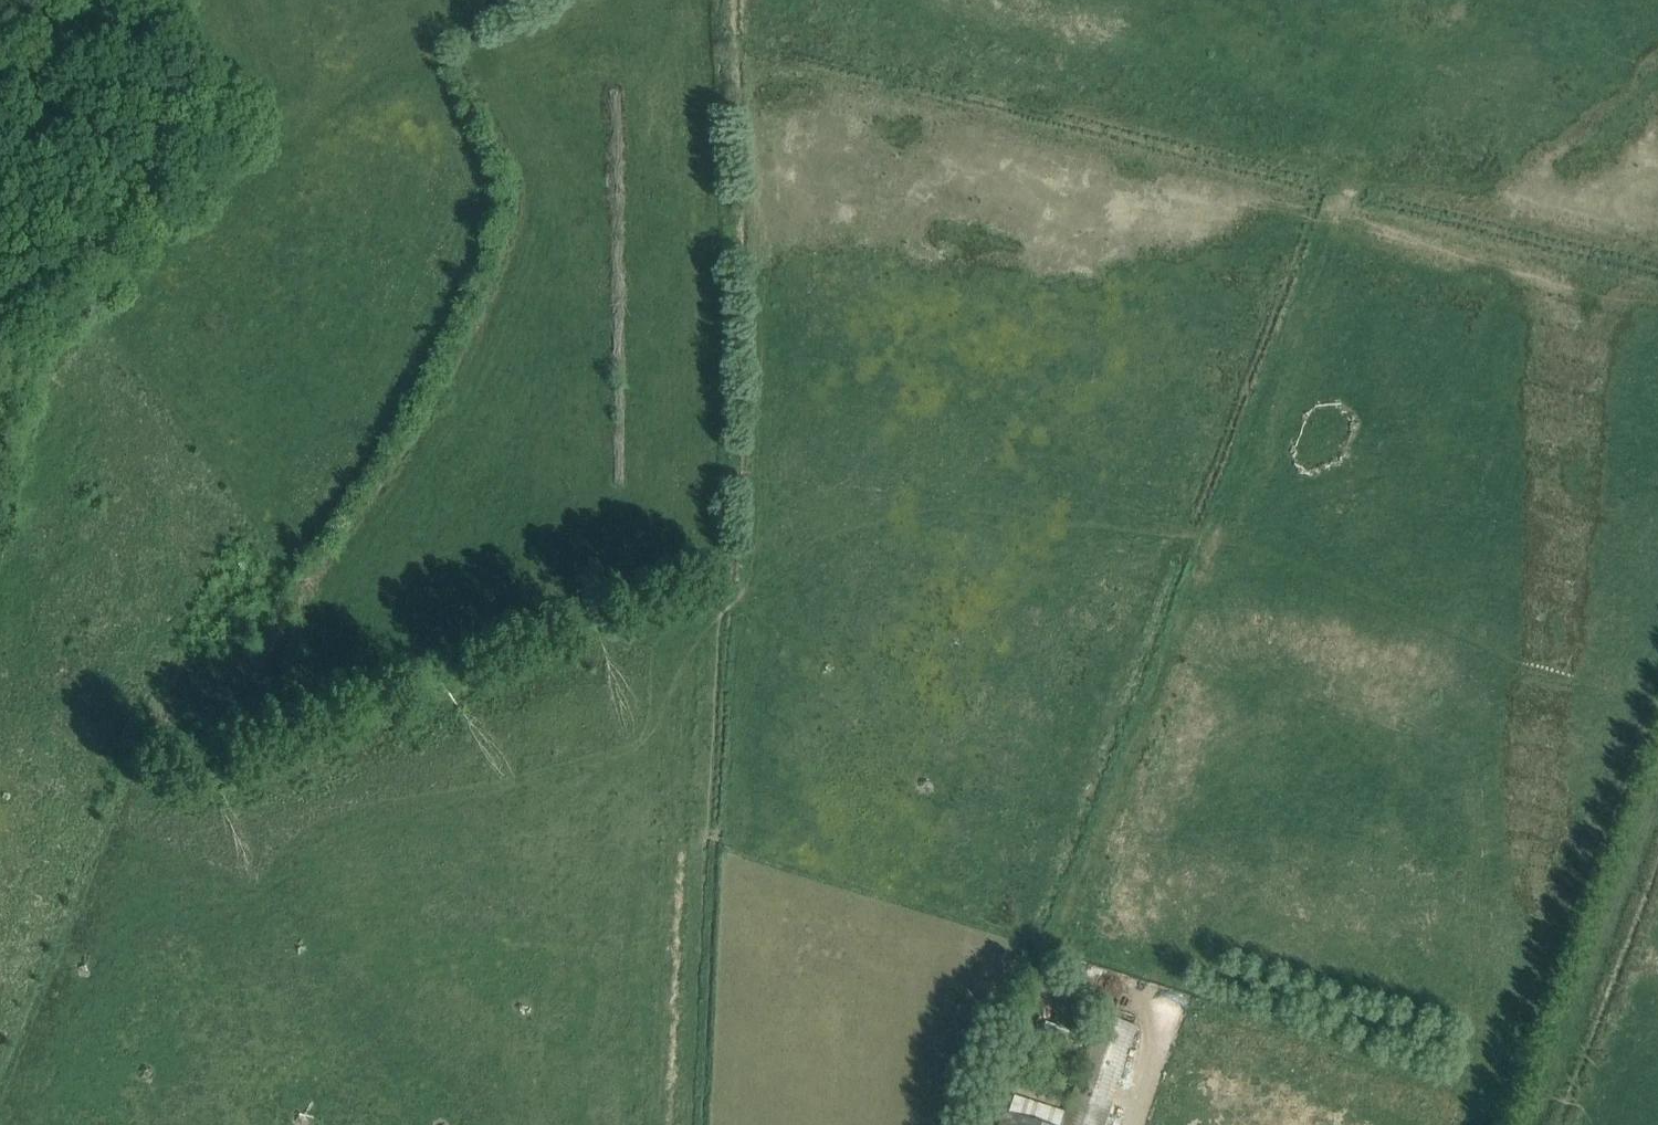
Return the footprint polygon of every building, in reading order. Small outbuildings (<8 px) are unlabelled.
[(1140,1030),(1141,1028),(1102,1015),(1066,1124),(1109,1124),(1140,1030)] [(1079,1048),(1084,1033),(1044,1020),(1039,1035),(1079,1048)] [(1003,1111),(998,1124),(1046,1124),(1003,1111)]
